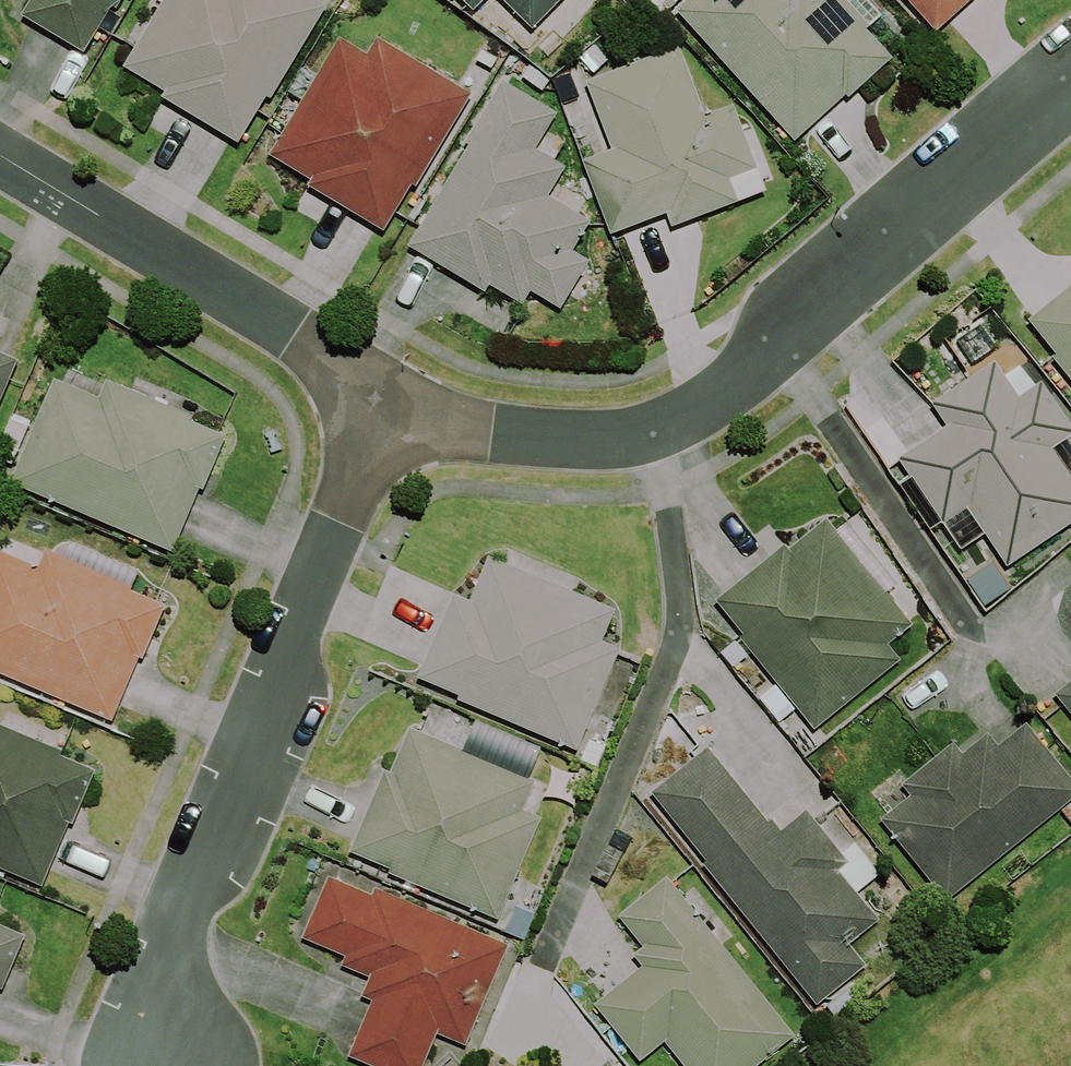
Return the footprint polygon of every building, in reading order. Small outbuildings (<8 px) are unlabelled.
[(21,14),(85,52),(113,6),(117,8),(122,0),(29,0),(21,14)] [(124,66),(165,91),(161,97),(239,143),(267,97),(271,99),(321,17),(310,10),(316,0),(164,0),(124,66)] [(474,11),(485,0),(463,0),(474,11)] [(534,29),(562,0),(503,0),(534,29)] [(868,28),(883,15),(869,0),(685,0),(675,9),(794,141),(847,95),(849,97),(894,57),(868,28)] [(936,32),(971,0),(907,0),(936,32)] [(268,154),(311,179),(307,185),(384,231),(412,185),(416,187),(473,93),(377,35),(367,52),(340,36),(268,154)] [(707,114),(679,44),(585,81),(612,148),(582,160),(612,235),(666,214),(672,228),(768,190),(734,104),(707,114)] [(469,143),(408,246),(486,292),(490,285),(523,305),(531,291),(561,309),(590,260),(573,250),(591,220),(549,195),(567,166),(537,148),(558,112),(502,79),(465,141),(469,143)] [(1028,320),(1057,354),(1053,357),(1070,380),(1070,285),(1028,320)] [(19,359),(0,351),(0,402),(19,359)] [(1044,381),(1019,397),(995,361),(932,402),(947,424),(897,458),(942,524),(968,507),(1007,566),(1070,524),(1070,472),(1054,447),(1070,436),(1070,422),(1044,381)] [(99,396),(55,377),(9,481),(172,553),(200,489),(203,490),(228,435),(193,420),(194,417),(107,378),(99,396)] [(915,624),(827,517),(789,548),(785,544),(716,601),(744,634),(740,637),(815,729),(901,658),(890,644),(915,624)] [(0,550),(0,673),(111,722),(140,657),(142,658),(166,605),(132,590),(133,586),(46,548),(38,567),(0,550)] [(616,611),(489,555),(469,600),(454,594),(417,678),(458,696),(456,700),(575,752),(621,648),(603,640),(616,611)] [(1054,694),(1070,715),(1070,680),(1054,694)] [(902,785),(910,795),(880,819),(948,901),(1070,802),(1070,776),(1028,723),(1000,746),(988,732),(963,753),(954,742),(902,785)] [(43,886),(70,822),(73,824),(96,770),(60,754),(62,750),(0,724),(0,868),(43,886)] [(524,810),(536,782),(410,727),(390,771),(385,769),(349,851),(389,869),(388,872),(499,921),(544,819),(524,810)] [(855,844),(844,852),(809,809),(783,830),(773,817),(770,820),(709,744),(650,791),(707,860),(701,865),(816,1006),(867,965),(850,945),(880,921),(858,893),(881,875),(855,844)] [(344,956),(340,965),(369,978),(361,996),(372,1001),(348,1056),(371,1065),(424,1065),(437,1034),(466,1046),(510,944),(375,886),(371,893),(329,875),(302,938),(344,956)] [(683,896),(669,877),(618,916),(643,947),(633,954),(642,966),(594,1004),(640,1062),(665,1043),(683,1065),(759,1065),(795,1037),(719,941),(683,896)] [(3,991),(26,936),(0,925),(0,990),(3,991)]
